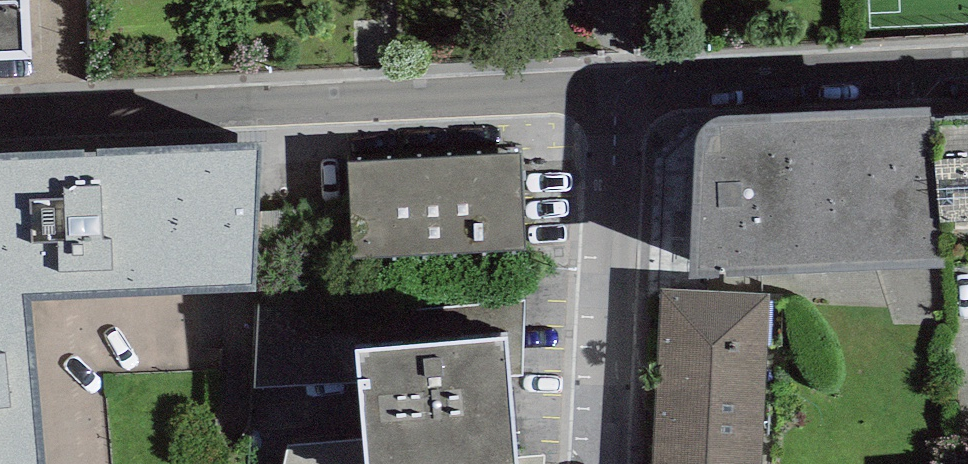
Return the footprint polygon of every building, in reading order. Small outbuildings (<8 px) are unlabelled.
[(34,58),(31,0),(0,0),(0,60),(34,58)] [(698,134),(690,278),(944,267),(930,118),(929,110),(716,118),(706,125),(698,134)] [(930,118),(944,267),(955,463),(967,463),(967,117),(930,118)] [(0,153),(0,301),(27,299),(254,292),(256,214),(259,146),(0,153)] [(522,154),(347,163),(349,211),(352,261),(525,252),(522,154)] [(349,211),(256,214),(254,292),(259,293),(254,388),(359,382),(356,351),(377,350),(372,278),(353,279),(352,261),(349,211)] [(659,291),(653,423),(764,427),(769,296),(659,291)] [(27,299),(0,301),(0,463),(42,463),(27,299)] [(356,351),(359,382),(366,440),(367,463),(516,463),(516,459),(505,337),(377,350),(356,351)] [(653,423),(652,463),(763,463),(764,427),(653,423)] [(287,448),(284,463),(367,463),(366,440),(287,448)] [(547,455),(516,459),(516,463),(546,463),(547,455)]
